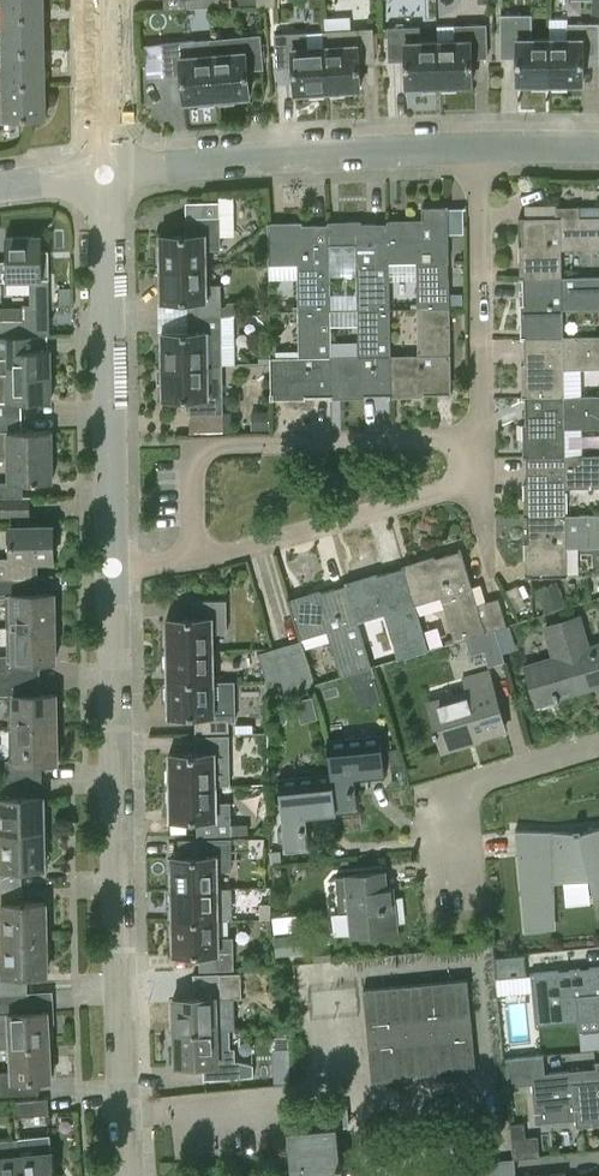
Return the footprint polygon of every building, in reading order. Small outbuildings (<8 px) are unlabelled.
[(3,10),(3,17),(44,16),(44,0),(2,0),(3,10)] [(185,9),(219,8),(219,0),(185,0),(185,9)] [(3,10),(0,10),(0,24),(3,24),(3,50),(45,49),(44,16),(3,17),(3,10)] [(516,86),(549,86),(549,40),(531,40),(530,15),(500,15),(501,58),(516,58),(516,86)] [(454,42),(437,42),(438,88),(470,87),(469,60),(487,59),(486,26),(454,27),(454,42)] [(568,40),(549,40),(549,86),(581,86),(581,58),(598,58),(598,26),(568,26),(568,40)] [(406,89),(438,88),(437,42),(419,43),(419,28),(388,29),(389,62),(405,62),(406,89)] [(323,32),(324,46),(327,92),(359,90),(357,63),(374,62),(372,29),(323,32)] [(294,94),(327,92),(324,46),(307,48),(306,33),(274,35),(276,68),(292,67),(294,94)] [(211,41),(212,55),(216,100),(249,98),(249,92),(270,90),(268,70),(264,70),(261,36),(211,41)] [(184,103),(216,100),(212,55),(196,57),(195,42),(162,45),(165,78),(182,77),(184,103)] [(3,50),(4,75),(0,75),(0,78),(4,78),(4,85),(46,84),(45,49),(3,50)] [(8,122),(9,120),(28,120),(28,118),(47,118),(46,84),(4,85),(4,78),(0,78),(0,122),(8,122)] [(160,236),(161,270),(207,269),(207,251),(221,251),(221,196),(186,197),(187,236),(160,236)] [(598,277),(560,277),(560,248),(598,248),(598,217),(580,218),(579,206),(558,206),(557,203),(555,204),(555,218),(519,219),(520,279),(598,277)] [(423,222),(389,223),(390,264),(420,264),(420,309),(450,308),(449,207),(423,208),(423,222)] [(269,267),(299,266),(300,312),(331,311),(330,265),(330,260),(330,223),(269,224),(269,267)] [(389,223),(330,223),(330,260),(330,265),(360,265),(361,310),(390,310),(390,264),(389,223)] [(24,335),(46,335),(50,335),(48,251),(41,251),(41,236),(5,237),(6,272),(0,272),(0,281),(33,281),(33,304),(23,304),(24,335)] [(207,269),(161,270),(161,302),(188,301),(188,317),(222,317),(221,286),(207,286),(207,269)] [(521,338),(598,336),(598,335),(561,336),(561,309),(598,308),(598,277),(520,279),(521,338)] [(226,307),(222,307),(222,317),(239,317),(239,302),(228,302),(226,307)] [(420,309),(421,355),(390,356),(391,398),(451,398),(450,308),(420,309)] [(361,310),(361,357),(331,357),(331,399),(391,398),(390,356),(390,310),(361,310)] [(331,399),(331,357),(331,311),(300,312),(301,358),(270,358),(271,400),(331,399)] [(162,333),(162,366),(222,366),(222,317),(188,317),(188,333),(162,333)] [(51,376),(50,350),(46,350),(46,335),(24,335),(0,336),(0,377),(51,376)] [(522,398),(598,397),(598,396),(563,397),(562,368),(598,367),(598,336),(521,338),(522,398)] [(270,364),(270,353),(259,353),(259,364),(270,364)] [(223,384),(222,366),(162,366),(162,399),(189,399),(189,415),(223,415),(223,384)] [(0,377),(0,417),(22,417),(22,402),(51,401),(51,376),(0,377)] [(523,458),(598,456),(598,455),(564,456),(564,447),(564,428),(598,428),(598,397),(522,398),(523,458)] [(251,411),(252,428),(269,428),(268,410),(251,411)] [(9,458),(52,457),(52,430),(22,431),(22,417),(0,417),(0,456),(9,456),(9,458)] [(524,516),(598,516),(598,515),(565,515),(565,487),(598,487),(598,456),(523,458),(524,516)] [(9,458),(10,484),(0,484),(0,498),(22,498),(22,483),(53,483),(52,457),(9,458)] [(34,518),(34,503),(0,502),(0,518),(34,518)] [(598,546),(598,516),(524,516),(525,577),(567,577),(566,547),(598,546)] [(32,577),(32,561),(54,561),(53,526),(11,528),(12,560),(0,560),(0,578),(32,577)] [(403,566),(414,604),(443,595),(457,642),(468,639),(495,631),(510,626),(500,593),(476,601),(460,549),(403,566)] [(403,566),(346,584),(357,621),(385,613),(399,660),(428,651),(414,604),(403,566)] [(9,628),(55,627),(54,594),(33,594),(32,577),(0,578),(0,596),(9,596),(9,628)] [(558,582),(537,589),(545,611),(566,604),(558,582)] [(372,668),(357,621),(346,584),(288,601),(299,639),(329,630),(343,677),(372,668)] [(515,612),(528,606),(518,585),(506,590),(515,612)] [(166,651),(211,651),(211,633),(226,633),(225,601),(193,602),(194,618),(165,619),(166,651)] [(557,697),(598,684),(598,645),(586,649),(577,617),(545,627),(555,658),(525,668),(536,703),(554,698),(555,701),(558,700),(557,697)] [(34,678),(34,662),(56,661),(55,627),(9,628),(10,656),(0,656),(0,678),(34,678)] [(504,659),(495,631),(468,639),(472,653),(486,649),(490,663),(504,659)] [(286,644),(299,689),(313,685),(300,640),(286,644)] [(286,693),(299,689),(286,644),(258,653),(267,680),(282,680),(286,693)] [(166,651),(167,683),(212,683),(211,651),(166,651)] [(465,745),(464,741),(504,729),(487,671),(462,678),(465,690),(426,702),(442,752),(465,745)] [(11,729),(57,728),(56,695),(35,695),(34,678),(0,678),(0,698),(11,697),(11,729)] [(234,682),(212,683),(167,683),(168,715),(195,714),(196,731),(228,731),(227,720),(234,719),(234,682)] [(253,723),(236,724),(236,732),(253,731),(253,723)] [(37,779),(36,763),(58,762),(57,728),(11,729),(12,762),(0,762),(0,780),(37,779)] [(169,785),(215,784),(228,784),(228,766),(228,737),(196,738),(196,754),(168,754),(169,785)] [(382,737),(329,742),(336,813),(359,811),(355,777),(386,774),(382,737)] [(306,816),(336,813),(329,742),(328,742),(331,775),(279,780),(286,852),(309,850),(306,816)] [(1,833),(43,832),(42,796),(37,796),(37,779),(0,780),(0,798),(1,833)] [(215,803),(215,784),(169,785),(170,818),(197,818),(197,834),(250,832),(249,820),(229,821),(229,803),(215,803)] [(580,833),(579,829),(572,829),(572,833),(514,831),(524,932),(551,930),(547,879),(588,875),(596,892),(598,892),(598,828),(580,833)] [(23,886),(22,868),(44,867),(43,832),(1,833),(0,833),(0,887),(23,886)] [(171,888),(217,887),(217,870),(230,870),(230,839),(197,839),(197,856),(171,856),(171,888)] [(348,877),(353,935),(395,931),(391,889),(385,889),(383,874),(348,877)] [(3,939),(46,938),(45,902),(23,902),(23,886),(0,887),(0,905),(2,905),(3,939)] [(171,888),(172,920),(216,919),(218,919),(233,919),(232,887),(217,887),(171,888)] [(258,919),(269,919),(269,902),(258,902),(258,919)] [(218,919),(216,919),(172,920),(173,952),(199,951),(199,968),(232,967),(232,936),(218,937),(218,919)] [(275,953),(306,950),(304,933),(274,936),(275,953)] [(28,991),(27,974),(47,973),(46,938),(3,939),(4,974),(0,974),(0,993),(28,991)] [(527,974),(525,955),(496,958),(498,977),(527,974)] [(528,974),(533,1027),(575,1023),(576,1031),(598,1029),(598,967),(528,974)] [(175,1030),(215,1029),(214,998),(241,997),(240,971),(192,973),(193,996),(174,997),(175,1030)] [(373,1081),(476,1071),(467,976),(364,985),(373,1081)] [(10,1046),(50,1044),(49,1023),(55,1022),(53,990),(28,991),(0,993),(0,1046),(10,1046)] [(230,1028),(215,1029),(175,1030),(176,1064),(203,1063),(203,1078),(229,1077),(255,1075),(254,1062),(240,1059),(236,1059),(236,1046),(231,1046),(230,1028)] [(50,1044),(10,1046),(11,1070),(0,1071),(0,1094),(39,1092),(39,1079),(51,1078),(50,1044)] [(530,1083),(534,1124),(574,1120),(575,1127),(598,1125),(598,1069),(546,1074),(544,1054),(506,1058),(509,1085),(530,1083)] [(290,1064),(274,1064),(274,1077),(290,1076),(290,1064)] [(16,1116),(50,1113),(48,1098),(15,1101),(16,1116)] [(333,1120),(288,1124),(293,1175),(339,1175),(333,1120)] [(53,1151),(52,1151),(50,1133),(49,1133),(49,1134),(18,1137),(22,1175),(56,1175),(53,1151)] [(18,1137),(18,1135),(0,1137),(0,1175),(22,1175),(18,1137)] [(471,1165),(443,1156),(436,1175),(467,1175),(471,1165)] [(514,1161),(515,1161),(515,1158),(476,1161),(478,1175),(516,1175),(514,1161)]
